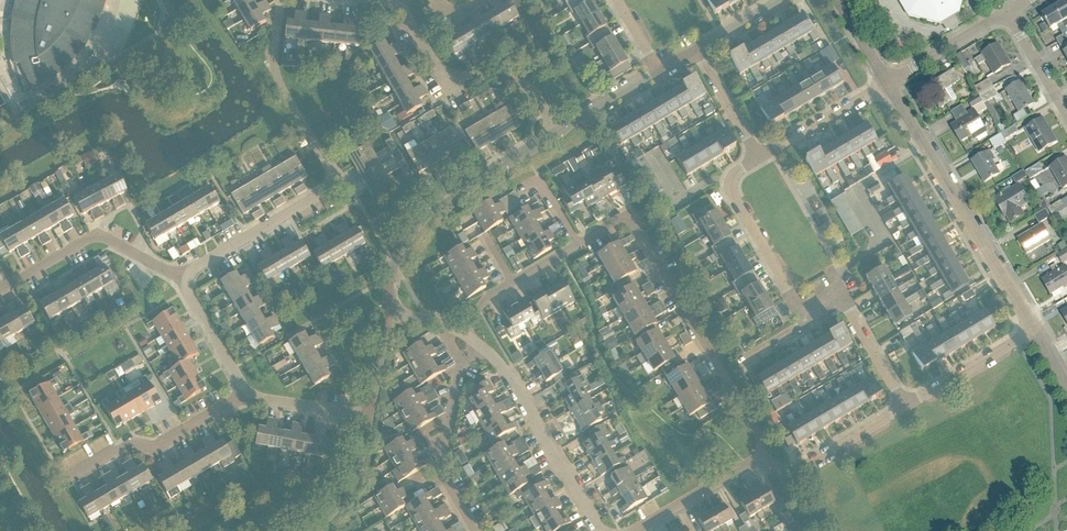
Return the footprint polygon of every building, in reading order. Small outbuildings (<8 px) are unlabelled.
[(17,1),(14,13),(12,26),(12,39),(12,52),(14,64),(24,62),(25,69),(24,70),(33,90),(43,85),(52,79),(50,77),(55,73),(57,75),(68,66),(77,56),(86,45),(93,33),(99,20),(103,6),(105,0),(20,0),(20,2),(17,1)] [(238,9),(253,1),(253,0),(233,0),(238,9)] [(488,15),(497,30),(508,23),(494,0),(492,0),(489,2),(494,11),(488,15)] [(508,23),(519,17),(510,2),(503,6),(500,0),(494,0),(508,23)] [(568,1),(565,3),(568,8),(571,6),(582,0),(568,0),(568,1)] [(571,6),(568,8),(572,14),(575,12),(581,21),(580,22),(581,24),(599,14),(591,0),(582,0),(571,6)] [(715,14),(729,6),(726,0),(707,0),(715,14)] [(908,16),(940,24),(960,13),(963,0),(898,0),(908,16)] [(257,7),(253,1),(238,9),(245,20),(269,6),(266,1),(257,7)] [(1066,21),(1066,3),(1066,2),(1054,9),(1063,24),(1066,21)] [(271,10),(269,6),(245,20),(251,31),(266,22),(262,16),(271,10)] [(476,9),(472,12),(486,36),(497,30),(488,15),(482,19),(476,9)] [(1066,44),(1066,31),(1063,24),(1054,9),(1042,16),(1051,31),(1057,27),(1063,36),(1056,40),(1061,48),(1066,44)] [(297,40),(301,12),(296,11),(295,22),(287,21),(285,38),(297,40)] [(301,12),(297,40),(310,41),(312,24),(305,23),(306,12),(301,12)] [(486,36),(472,12),(467,15),(473,24),(467,28),(476,42),(486,36)] [(312,24),(310,41),(322,42),(325,14),(320,14),(319,25),(312,24)] [(325,14),(322,42),(335,44),(337,27),(330,26),(331,15),(325,14)] [(610,32),(599,14),(581,24),(582,27),(583,26),(589,36),(586,38),(589,44),(610,32)] [(803,15),(790,22),(800,39),(802,38),(809,34),(814,41),(819,38),(814,31),(813,32),(803,15)] [(337,27),(335,44),(347,45),(350,17),(345,16),(343,27),(337,27)] [(355,17),(350,17),(347,45),(360,46),(361,29),(354,28),(355,17)] [(476,42),(467,28),(461,31),(455,22),(450,25),(465,49),(476,42)] [(790,22),(778,30),(788,46),(790,45),(797,41),(802,48),(805,47),(807,46),(802,38),(800,39),(790,22)] [(465,49),(450,25),(446,27),(452,37),(445,40),(454,55),(465,49)] [(778,30),(766,37),(776,53),(778,52),(785,48),(790,55),(793,54),(795,53),(790,45),(788,46),(778,30)] [(593,42),(589,44),(593,50),(596,48),(602,57),(601,58),(602,60),(620,49),(610,32),(593,42)] [(519,39),(522,46),(533,39),(529,33),(519,39)] [(571,44),(565,35),(559,38),(565,48),(571,44)] [(766,37),(754,44),(764,61),(766,59),(774,55),(778,63),(780,61),(783,60),(778,52),(776,53),(766,37)] [(376,61),(400,47),(398,43),(388,48),(384,42),(370,50),(376,61)] [(754,44),(742,51),(752,68),(755,66),(757,71),(764,67),(766,70),(768,68),(771,67),(766,59),(764,61),(754,44)] [(817,44),(809,48),(810,50),(812,54),(820,50),(817,44)] [(1011,65),(998,44),(982,54),(983,56),(975,60),(979,66),(986,62),(994,75),(1011,65)] [(831,46),(830,46),(819,53),(827,66),(839,59),(831,46)] [(400,47),(376,61),(382,72),(397,63),(394,58),(403,52),(400,47)] [(620,49),(602,60),(604,63),(605,62),(611,72),(607,74),(612,81),(632,69),(620,49)] [(742,51),(730,58),(740,75),(750,69),(754,77),(758,83),(760,81),(763,80),(757,71),(755,66),(752,68),(742,51)] [(969,65),(961,53),(956,57),(963,69),(969,65)] [(821,74),(831,91),(843,83),(833,66),(823,72),(819,65),(820,64),(815,55),(809,59),(814,68),(818,75),(821,74)] [(582,60),(575,64),(580,73),(588,69),(582,60)] [(397,63),(382,72),(388,83),(413,69),(410,64),(401,70),(397,63)] [(357,64),(352,68),(356,73),(361,69),(357,64)] [(786,77),(797,72),(795,66),(783,71),(786,77)] [(938,79),(927,86),(940,109),(951,102),(956,99),(950,88),(968,78),(962,67),(939,81),(938,79)] [(415,73),(413,69),(388,83),(395,94),(410,85),(406,79),(415,73)] [(821,74),(818,75),(811,79),(807,72),(802,75),(806,82),(809,81),(819,98),(831,91),(821,74)] [(695,79),(683,86),(693,102),(695,101),(705,95),(695,79)] [(809,81),(806,82),(799,87),(795,79),(790,82),(794,89),(797,88),(807,105),(819,98),(809,81)] [(979,96),(993,87),(989,80),(975,88),(979,96)] [(1034,105),(1020,82),(1006,91),(1019,113),(1034,105)] [(410,85),(395,94),(401,104),(425,90),(423,85),(413,91),(410,85)] [(683,86),(671,93),(681,110),(683,108),(690,104),(695,112),(698,118),(703,115),(699,109),(695,101),(693,102),(683,86)] [(797,88),(794,89),(787,94),(783,86),(778,89),(783,96),(785,95),(795,112),(807,105),(797,88)] [(767,87),(763,90),(766,96),(771,93),(767,87)] [(492,89),(486,92),(489,97),(495,94),(492,89)] [(984,104),(998,96),(994,89),(980,97),(984,104)] [(407,115),(422,107),(418,100),(428,95),(425,90),(401,104),(407,115)] [(671,93),(659,100),(669,117),(671,115),(678,111),(683,119),(688,116),(683,108),(681,110),(671,93)] [(775,101),(771,93),(766,96),(769,100),(771,104),(773,102),(783,119),(795,112),(785,95),(783,96),(775,101)] [(979,97),(969,103),(972,108),(982,102),(979,97)] [(372,104),(383,122),(393,116),(383,98),(372,104)] [(30,105),(26,100),(18,105),(21,110),(30,105)] [(659,100),(647,107),(657,124),(659,123),(666,118),(671,126),(676,123),(671,115),(669,117),(659,100)] [(773,102),(771,104),(769,100),(759,106),(761,109),(771,126),(783,119),(773,102)] [(464,104),(467,110),(473,106),(470,101),(464,104)] [(967,120),(952,129),(960,143),(973,135),(975,140),(987,133),(978,116),(987,110),(983,104),(974,109),(964,115),(966,117),(967,120)] [(509,106),(498,112),(510,132),(521,126),(509,106)] [(647,107),(635,114),(645,131),(647,130),(654,125),(659,133),(663,139),(667,136),(664,130),(659,123),(657,124),(647,107)] [(707,116),(714,111),(712,107),(704,112),(707,116)] [(498,112),(487,118),(499,139),(510,132),(498,112)] [(635,114),(623,121),(633,138),(635,137),(643,132),(647,140),(652,137),(647,130),(645,131),(635,114)] [(1027,124),(1035,119),(1033,114),(1024,119),(1027,124)] [(445,122),(441,116),(433,121),(437,127),(445,122)] [(487,118),(476,125),(488,145),(499,139),(487,118)] [(1056,143),(1042,119),(1025,129),(1039,153),(1056,143)] [(623,121),(611,128),(621,145),(631,139),(635,147),(640,144),(635,137),(633,138),(623,121)] [(412,123),(407,126),(410,132),(415,129),(412,123)] [(868,124),(867,124),(856,130),(866,147),(867,147),(873,143),(878,151),(883,148),(868,124)] [(488,145),(476,125),(465,131),(477,151),(488,145)] [(440,133),(452,154),(463,148),(451,127),(440,133)] [(1015,127),(1002,135),(1005,141),(1018,133),(1015,127)] [(711,129),(707,131),(711,139),(714,138),(724,154),(736,147),(726,130),(716,136),(711,129)] [(856,130),(844,137),(854,154),(855,154),(862,149),(866,157),(871,154),(867,147),(866,147),(856,130)] [(440,133),(429,140),(441,160),(452,154),(440,133)] [(411,147),(420,142),(417,136),(407,141),(411,147)] [(699,136),(695,139),(699,146),(702,145),(712,162),(724,154),(714,138),(711,139),(704,143),(699,136)] [(995,151),(1006,145),(1000,136),(989,142),(995,151)] [(684,137),(679,139),(687,153),(689,152),(699,169),(712,162),(702,145),(699,146),(692,150),(684,137)] [(854,154),(844,137),(832,144),(842,161),(843,161),(849,157),(857,170),(862,167),(859,161),(855,154),(854,154)] [(675,138),(667,143),(670,147),(678,143),(675,138)] [(301,149),(308,145),(305,140),(298,144),(301,149)] [(441,160),(429,140),(418,146),(430,167),(441,160)] [(355,166),(375,154),(369,143),(348,155),(355,166)] [(394,143),(388,146),(391,151),(397,148),(394,143)] [(602,152),(598,144),(589,149),(593,157),(602,152)] [(842,161),(832,144),(821,151),(830,168),(831,168),(837,164),(845,177),(850,174),(847,169),(847,168),(843,161),(842,161)] [(430,167),(418,146),(407,152),(419,173),(430,167)] [(98,162),(93,151),(82,156),(87,167),(98,162)] [(821,151),(809,158),(819,175),(825,171),(833,185),(838,182),(835,176),(835,175),(831,168),(830,168),(821,151)] [(880,169),(890,163),(892,162),(886,151),(874,158),(880,169)] [(984,183),(1000,174),(992,162),(995,160),(989,151),(971,162),(984,183)] [(687,153),(677,159),(687,176),(699,169),(689,152),(687,153)] [(574,157),(578,164),(585,160),(581,153),(574,157)] [(382,165),(375,154),(355,166),(361,177),(382,165)] [(285,163),(297,183),(308,177),(296,156),(285,163)] [(643,156),(631,163),(635,169),(646,162),(643,156)] [(567,162),(571,169),(577,165),(573,158),(567,162)] [(1066,159),(1050,168),(1063,190),(1066,187),(1066,161),(1066,159)] [(600,168),(595,170),(609,195),(616,191),(617,192),(621,190),(620,188),(626,184),(617,169),(618,168),(614,160),(605,165),(609,171),(603,174),(600,168)] [(646,162),(635,169),(638,174),(649,168),(646,162)] [(875,162),(869,165),(873,173),(880,170),(875,162)] [(297,183),(285,163),(274,169),(286,190),(297,183)] [(407,164),(401,168),(404,173),(410,169),(407,164)] [(561,173),(566,170),(562,164),(557,167),(561,173)] [(382,165),(361,177),(367,188),(388,176),(382,165)] [(1030,182),(1043,174),(1039,166),(1026,174),(1030,182)] [(649,168),(638,174),(641,180),(653,173),(649,168)] [(286,190),(274,169),(264,175),(276,196),(286,190)] [(609,195),(595,170),(590,173),(594,179),(588,183),(600,202),(603,200),(602,199),(609,195)] [(60,183),(65,180),(60,171),(55,173),(56,174),(60,182),(60,183)] [(1027,178),(1024,172),(1023,171),(1012,178),(1016,185),(1027,178)] [(653,173),(641,180),(645,185),(656,179),(653,173)] [(108,181),(121,207),(126,205),(123,198),(122,198),(120,195),(128,191),(119,175),(108,181)] [(276,196),(264,175),(253,182),(265,202),(276,196)] [(388,176),(367,188),(374,199),(394,187),(388,176)] [(811,176),(803,180),(808,190),(816,187),(811,176)] [(888,202),(912,188),(905,176),(888,186),(894,196),(887,200),(888,202)] [(656,179),(645,185),(648,191),(659,184),(656,179)] [(53,180),(48,183),(52,191),(57,188),(53,180)] [(579,180),(574,183),(588,207),(595,203),(596,204),(600,202),(588,183),(582,186),(579,180)] [(108,181),(97,187),(105,203),(112,199),(114,202),(113,203),(117,209),(121,207),(108,181)] [(198,181),(194,184),(209,209),(220,203),(210,187),(203,191),(201,188),(202,188),(198,181)] [(866,187),(870,194),(881,188),(877,181),(866,187)] [(253,182),(242,188),(254,209),(265,202),(253,182)] [(38,183),(29,188),(33,194),(41,189),(38,183)] [(563,189),(569,198),(563,201),(571,214),(576,211),(578,213),(582,211),(579,204),(584,201),(588,207),(574,183),(563,189)] [(209,209),(194,184),(189,187),(193,193),(194,193),(196,196),(189,200),(198,216),(209,209)] [(663,190),(659,184),(648,191),(651,197),(663,190)] [(1004,191),(1005,194),(994,200),(1004,217),(1005,217),(1010,224),(1023,216),(1019,209),(1029,203),(1019,185),(1011,190),(1010,187),(1004,191)] [(100,218),(86,192),(83,187),(72,193),(75,198),(74,198),(83,215),(91,211),(92,214),(91,214),(95,221),(100,218)] [(105,203),(97,187),(86,192),(100,218),(104,216),(101,209),(100,210),(98,207),(105,203)] [(303,193),(300,187),(294,190),(298,196),(303,193)] [(254,209),(242,188),(231,194),(243,215),(254,209)] [(912,188),(888,202),(889,205),(897,201),(901,208),(894,212),(895,214),(919,200),(912,188)] [(198,216),(189,200),(182,204),(180,201),(181,200),(177,194),(173,196),(188,222),(198,216)] [(835,207),(846,201),(842,195),(831,201),(835,207)] [(188,222),(173,196),(168,199),(172,206),(173,205),(174,208),(168,212),(177,228),(188,222)] [(513,202),(509,196),(499,201),(501,204),(494,207),(491,201),(473,211),(479,222),(513,202)] [(278,200),(281,205),(287,202),(284,197),(278,200)] [(1061,202),(1048,209),(1051,215),(1058,210),(1060,213),(1066,210),(1066,209),(1066,208),(1066,198),(1061,202)] [(54,206),(68,231),(73,229),(69,222),(68,223),(67,219),(74,215),(65,199),(54,206)] [(919,200),(895,214),(896,217),(904,212),(908,220),(901,224),(902,226),(926,212),(919,200)] [(846,201),(835,207),(838,213),(849,206),(846,201)] [(517,208),(513,202),(479,222),(485,232),(503,222),(499,216),(506,212),(507,214),(517,208)] [(700,222),(707,234),(724,224),(712,205),(692,217),(697,224),(700,222)] [(68,231),(54,206),(43,212),(52,228),(59,224),(61,227),(60,227),(64,234),(68,231)] [(156,206),(151,209),(166,234),(177,228),(168,212),(161,216),(159,213),(160,213),(156,206)] [(849,206),(838,213),(841,218),(852,212),(849,206)] [(542,207),(537,210),(531,214),(527,208),(510,218),(516,229),(545,212),(542,207)] [(166,234),(151,209),(147,211),(151,218),(151,217),(153,220),(146,225),(155,241),(166,234)] [(1050,217),(1046,211),(1046,210),(1035,216),(1039,224),(1050,217)] [(1058,210),(1051,215),(1056,224),(1062,220),(1058,213),(1060,213),(1058,210)] [(43,212),(32,218),(47,244),(52,241),(48,234),(47,235),(45,232),(52,228),(43,212)] [(545,212),(516,229),(522,239),(539,229),(536,223),(542,219),(540,215),(545,212)] [(852,212),(841,218),(845,224),(856,217),(852,212)] [(926,212),(902,226),(903,229),(911,224),(915,232),(908,236),(909,238),(934,224),(926,212)] [(674,230),(683,225),(678,217),(670,222),(674,230)] [(856,217),(845,224),(848,229),(859,223),(856,217)] [(32,218),(22,224),(31,240),(38,236),(40,239),(39,240),(43,246),(47,244),(32,218)] [(223,232),(237,223),(234,218),(220,226),(223,232)] [(340,225),(355,250),(366,243),(357,229),(350,232),(345,223),(340,225)] [(543,235),(539,229),(522,239),(528,249),(561,230),(557,223),(548,228),(549,231),(543,235)] [(863,229),(859,223),(848,229),(852,236),(863,229)] [(31,240),(22,224),(11,230),(26,256),(30,253),(27,247),(26,247),(24,244),(31,240)] [(217,224),(211,228),(215,234),(221,230),(217,224)] [(724,224),(707,234),(714,246),(710,248),(714,254),(734,242),(724,224)] [(922,243),(915,248),(908,252),(910,254),(916,250),(941,236),(934,224),(909,238),(910,241),(918,236),(922,243)] [(341,238),(335,241),(344,256),(355,250),(340,225),(336,228),(341,238)] [(1026,255),(1051,240),(1042,225),(1017,239),(1026,255)] [(500,227),(493,231),(497,238),(504,234),(500,227)] [(11,230),(0,237),(0,236),(0,250),(6,247),(9,253),(17,249),(18,252),(17,252),(21,259),(26,256),(11,230)] [(561,230),(528,249),(534,260),(551,249),(548,243),(554,239),(555,241),(564,235),(561,230)] [(324,235),(319,238),(333,262),(344,256),(335,241),(329,245),(324,235)] [(632,235),(619,243),(598,255),(604,265),(625,253),(622,248),(635,240),(632,235)] [(290,236),(285,239),(300,263),(310,257),(302,242),(295,246),(290,236)] [(941,236),(916,250),(910,254),(911,256),(925,248),(929,255),(915,264),(917,266),(948,248),(941,236)] [(333,262),(319,238),(314,241),(320,250),(313,254),(322,269),(333,262)] [(190,251),(201,245),(197,239),(187,245),(190,251)] [(286,251),(280,254),(289,269),(300,263),(285,239),(280,241),(286,251)] [(1058,245),(1061,251),(1066,248),(1066,247),(1064,241),(1058,245)] [(734,242),(714,254),(717,260),(721,258),(728,270),(745,260),(734,242)] [(450,267),(474,253),(472,249),(465,253),(462,246),(444,257),(450,267)] [(516,255),(510,246),(503,250),(508,260),(516,255)] [(187,247),(182,250),(184,255),(190,252),(187,247)] [(948,248),(917,266),(918,268),(932,260),(936,267),(918,278),(919,281),(955,260),(948,248)] [(268,249),(263,251),(278,276),(289,269),(280,254),(274,258),(268,249)] [(640,249),(633,254),(627,257),(625,253),(604,265),(609,274),(630,262),(636,259),(643,254),(640,249)] [(278,276),(263,251),(259,254),(265,263),(258,267),(267,282),(278,276)] [(1066,263),(1066,251),(1057,257),(1063,265),(1066,263)] [(477,257),(474,253),(450,267),(456,277),(474,267),(470,261),(477,257)] [(643,254),(636,259),(639,264),(646,259),(643,254)] [(94,273),(103,288),(114,282),(105,267),(110,264),(105,255),(100,259),(99,257),(94,259),(98,266),(99,265),(101,268),(94,273)] [(903,268),(908,265),(903,257),(898,260),(903,268)] [(755,278),(745,260),(728,270),(735,282),(732,284),(735,290),(755,278)] [(930,274),(919,281),(921,283),(939,272),(943,279),(930,287),(931,290),(962,272),(955,260),(930,274)] [(636,272),(630,262),(609,274),(615,284),(627,277),(636,272)] [(1065,266),(1059,270),(1055,265),(1050,268),(1054,273),(1042,280),(1050,295),(1066,285),(1066,287),(1066,269),(1065,266)] [(82,267),(77,269),(92,295),(103,288),(94,273),(87,277),(85,274),(86,273),(82,267)] [(474,267),(456,277),(462,288),(486,273),(484,269),(477,273),(474,267)] [(884,268),(867,277),(874,290),(891,280),(889,277),(884,268)] [(79,281),(72,285),(82,301),(92,295),(77,269),(73,272),(77,278),(79,281)] [(240,272),(243,277),(240,279),(236,273),(221,281),(228,293),(252,278),(246,269),(240,272)] [(962,272),(931,290),(932,292),(946,284),(951,291),(943,296),(946,300),(954,296),(952,294),(969,284),(962,272)] [(486,273),(462,288),(468,298),(486,288),(482,282),(489,278),(486,273)] [(891,280),(874,290),(881,302),(898,292),(896,289),(892,282),(900,278),(897,273),(889,277),(891,280)] [(587,274),(581,277),(585,283),(590,279),(587,274)] [(554,290),(564,308),(575,301),(561,277),(556,280),(560,286),(554,290)] [(630,281),(627,277),(615,284),(618,289),(630,281)] [(255,283),(252,278),(228,293),(234,303),(249,294),(245,288),(255,283)] [(742,294),(749,306),(766,296),(755,278),(735,290),(739,296),(742,294)] [(61,279),(56,282),(71,307),(82,301),(72,285),(65,289),(64,286),(61,279)] [(630,281),(618,289),(620,293),(633,285),(630,281)] [(71,307),(56,282),(52,284),(55,291),(56,290),(58,294),(51,298),(61,313),(71,307)] [(645,292),(652,287),(650,283),(642,287),(645,292)] [(633,285),(620,293),(613,297),(619,307),(639,295),(633,285)] [(898,292),(881,302),(888,314),(905,304),(903,301),(899,294),(907,290),(904,285),(896,289),(898,292)] [(564,308),(554,290),(548,293),(544,287),(540,289),(554,314),(564,308)] [(652,287),(645,292),(648,297),(655,292),(652,287)] [(554,314),(540,289),(535,292),(539,298),(533,302),(543,320),(554,314)] [(599,289),(592,292),(596,299),(603,295),(599,289)] [(295,290),(289,294),(292,298),(298,294),(295,290)] [(905,304),(888,314),(895,326),(912,316),(906,306),(914,302),(920,298),(921,301),(927,298),(924,293),(923,290),(911,297),(903,301),(905,304)] [(966,302),(976,297),(973,291),(963,297),(966,302)] [(61,313),(51,298),(44,302),(42,299),(43,298),(39,292),(35,294),(40,304),(49,320),(61,313)] [(252,301),(249,294),(234,303),(240,314),(264,299),(262,295),(252,301)] [(639,295),(619,307),(624,317),(645,305),(639,295)] [(766,296),(749,306),(756,317),(752,320),(757,327),(778,315),(766,296)] [(722,297),(714,302),(721,313),(729,308),(722,297)] [(281,298),(274,302),(278,307),(285,303),(281,298)] [(516,303),(516,302),(513,303),(524,323),(530,320),(534,326),(543,320),(533,302),(528,305),(524,298),(516,303)] [(264,299),(240,314),(246,324),(261,316),(258,310),(267,304),(264,299)] [(940,299),(930,305),(933,310),(943,304),(940,299)] [(653,306),(647,309),(645,305),(624,317),(630,326),(656,311),(664,306),(661,301),(653,306)] [(13,302),(9,304),(24,330),(35,323),(25,307),(18,312),(16,309),(17,308),(13,302)] [(524,323),(513,303),(509,306),(510,307),(503,311),(509,323),(504,326),(511,339),(522,333),(518,327),(524,323)] [(24,330),(9,304),(4,307),(8,314),(9,313),(11,316),(4,320),(13,336),(24,330)] [(653,319),(659,316),(667,311),(664,306),(656,311),(630,326),(635,336),(639,334),(655,324),(656,324),(653,319)] [(104,315),(108,321),(118,315),(115,309),(104,315)] [(181,324),(172,310),(147,325),(150,330),(155,327),(161,336),(181,324)] [(970,310),(966,312),(970,320),(973,319),(983,335),(995,328),(985,311),(975,317),(970,310)] [(955,311),(950,314),(954,320),(958,327),(961,326),(971,342),(983,335),(973,319),(970,320),(963,324),(958,317),(955,311)] [(261,316),(246,324),(253,335),(277,321),(274,316),(265,322),(261,316)] [(682,323),(679,318),(671,322),(674,327),(682,323)] [(943,318),(938,321),(942,327),(946,334),(949,333),(959,350),(971,342),(961,326),(958,327),(951,332),(946,324),(943,318)] [(4,320),(0,322),(0,338),(3,342),(13,336),(4,320)] [(93,320),(82,326),(87,333),(97,327),(93,320)] [(921,320),(916,323),(921,335),(926,332),(921,320)] [(277,321),(253,335),(259,346),(274,337),(270,331),(274,329),(280,325),(277,321)] [(190,339),(181,324),(161,336),(167,347),(162,350),(164,354),(170,351),(190,339)] [(574,330),(571,324),(562,329),(566,335),(574,330)] [(639,334),(642,339),(637,342),(642,352),(663,340),(657,331),(659,330),(655,324),(639,334)] [(931,325),(927,328),(930,334),(934,341),(937,340),(947,357),(959,350),(949,333),(946,334),(939,339),(935,331),(931,325)] [(501,339),(507,335),(501,326),(495,329),(501,339)] [(909,326),(907,328),(899,332),(903,339),(913,333),(909,326)] [(75,331),(78,337),(85,333),(81,327),(75,331)] [(916,327),(911,330),(918,341),(923,338),(916,327)] [(842,328),(830,335),(840,352),(842,351),(852,345),(842,328)] [(608,331),(600,335),(604,341),(605,341),(611,337),(608,331)] [(682,342),(690,337),(687,332),(679,336),(682,342)] [(296,353),(320,339),(318,334),(308,340),(304,333),(290,342),(296,353)] [(69,344),(75,341),(72,335),(66,338),(69,344)] [(830,335),(818,342),(828,359),(830,358),(836,354),(841,361),(846,358),(842,351),(840,352),(830,335)] [(35,341),(40,349),(47,345),(47,344),(50,343),(47,338),(44,339),(43,337),(35,341)] [(604,342),(609,351),(617,347),(611,337),(604,342)] [(690,337),(682,342),(685,346),(693,342),(690,337)] [(923,338),(918,341),(921,346),(923,349),(925,347),(935,364),(947,357),(937,340),(934,341),(927,346),(923,338)] [(173,369),(189,359),(189,360),(199,354),(190,339),(170,351),(176,361),(171,365),(173,369)] [(323,343),(320,339),(296,353),(302,364),(317,355),(314,349),(323,343)] [(542,340),(536,343),(539,348),(545,345),(542,340)] [(576,349),(583,346),(580,340),(573,344),(576,349)] [(663,340),(642,352),(648,362),(668,350),(663,340)] [(818,342),(806,349),(816,366),(818,365),(824,361),(829,368),(832,375),(837,372),(834,365),(830,358),(828,359),(818,342)] [(434,350),(431,345),(425,349),(421,343),(403,353),(409,364),(434,350)] [(443,344),(434,350),(436,354),(437,355),(446,349),(443,344)] [(142,350),(146,356),(153,352),(149,346),(142,350)] [(921,346),(911,352),(913,354),(913,355),(923,371),(935,364),(925,347),(923,349),(921,346)] [(806,349),(794,356),(803,373),(806,372),(812,368),(817,375),(820,381),(825,378),(822,372),(818,365),(816,366),(806,349)] [(434,350),(409,364),(415,374),(433,364),(430,358),(436,354),(434,350)] [(534,375),(558,361),(552,350),(528,364),(530,369),(536,366),(540,371),(534,375)] [(668,350),(648,362),(654,371),(661,367),(664,373),(673,368),(677,365),(674,360),(674,359),(668,350)] [(269,361),(275,358),(271,351),(265,354),(269,361)] [(135,366),(143,362),(139,355),(131,360),(135,366)] [(317,355),(302,364),(308,374),(333,360),(330,356),(321,361),(317,355)] [(794,356),(781,363),(791,380),(794,379),(801,374),(806,382),(810,379),(806,372),(803,373),(794,356)] [(569,368),(563,357),(559,359),(565,370),(569,368)] [(846,358),(841,361),(844,367),(849,364),(846,358)] [(171,376),(178,386),(198,374),(189,360),(189,359),(173,369),(163,374),(163,375),(166,380),(171,376)] [(443,366),(445,369),(455,364),(452,359),(443,364),(443,366)] [(336,365),(333,360),(308,374),(315,385),(330,377),(326,370),(336,365)] [(558,361),(534,375),(536,380),(543,376),(546,382),(552,379),(555,385),(558,383),(571,375),(575,373),(576,372),(573,366),(564,371),(558,361)] [(124,373),(130,369),(127,362),(120,366),(124,373)] [(700,372),(707,367),(704,362),(697,367),(700,372)] [(625,363),(619,366),(624,376),(630,372),(625,363)] [(781,363),(769,370),(779,387),(782,386),(789,382),(794,389),(796,388),(798,387),(798,386),(794,379),(791,380),(781,363)] [(433,364),(415,374),(422,385),(439,374),(446,370),(445,369),(443,366),(437,370),(433,364)] [(664,373),(667,378),(673,387),(693,375),(687,366),(676,373),(673,368),(664,373)] [(707,367),(700,372),(702,377),(710,372),(707,367)] [(762,385),(755,389),(760,398),(767,394),(777,389),(786,404),(791,401),(782,386),(779,387),(769,370),(757,378),(762,385)] [(854,371),(849,374),(857,387),(859,385),(869,402),(881,395),(872,378),(862,384),(854,371)] [(583,375),(579,377),(576,372),(575,373),(571,375),(558,383),(561,388),(559,389),(562,394),(568,390),(571,396),(565,400),(566,399),(590,386),(583,375)] [(181,404),(207,389),(198,374),(178,386),(183,396),(178,399),(178,400),(181,404)] [(287,375),(281,378),(284,383),(290,380),(287,375)] [(699,385),(693,375),(673,387),(678,397),(699,385)] [(144,385),(134,390),(146,411),(161,402),(146,376),(141,379),(144,385)] [(842,378),(837,381),(845,394),(847,392),(857,409),(869,402),(859,385),(857,387),(850,391),(842,378)] [(55,379),(29,394),(38,409),(58,397),(52,387),(58,384),(55,379)] [(475,392),(490,384),(488,380),(473,389),(475,392)] [(699,385),(678,397),(684,406),(718,386),(715,381),(708,386),(705,391),(703,392),(699,385)] [(490,384),(475,392),(477,395),(467,401),(473,411),(491,401),(488,395),(494,391),(490,384)] [(645,395),(651,391),(646,384),(639,389),(645,395)] [(398,397),(405,394),(399,385),(389,390),(393,397),(397,395),(398,397)] [(420,390),(422,393),(415,397),(411,391),(394,401),(400,412),(434,391),(430,385),(420,390)] [(830,385),(825,388),(833,401),(835,400),(845,416),(857,409),(847,392),(845,394),(838,398),(830,385)] [(590,386),(565,400),(569,407),(568,408),(570,411),(590,400),(586,394),(592,390),(590,386)] [(721,391),(718,386),(684,406),(690,416),(696,412),(698,415),(715,405),(713,402),(710,403),(707,399),(713,395),(721,391)] [(77,395),(82,392),(79,387),(74,390),(77,395)] [(116,393),(119,399),(131,419),(146,411),(134,390),(124,396),(121,391),(116,393)] [(434,391),(400,412),(406,422),(424,412),(420,406),(427,402),(428,404),(438,399),(434,391)] [(64,407),(58,397),(38,409),(46,424),(72,409),(70,404),(64,407)] [(504,407),(512,403),(509,398),(501,403),(504,407)] [(821,398),(817,400),(821,408),(823,407),(833,423),(845,416),(835,400),(833,401),(826,405),(821,398)] [(101,402),(117,428),(131,419),(119,399),(110,405),(106,399),(101,402)] [(593,406),(590,400),(570,411),(572,415),(573,414),(577,421),(602,407),(606,404),(603,399),(593,406)] [(473,411),(474,412),(469,414),(475,424),(479,422),(504,407),(501,403),(495,407),(491,401),(473,411)] [(506,412),(514,407),(512,403),(504,407),(506,412)] [(715,405),(698,415),(700,419),(717,409),(715,405)] [(809,405),(805,407),(809,415),(811,414),(821,431),(833,423),(823,407),(821,408),(814,412),(809,405)] [(427,417),(424,412),(406,422),(412,432),(430,422),(444,413),(440,406),(431,411),(433,414),(427,417)] [(503,421),(500,415),(506,412),(504,407),(479,422),(485,432),(503,421)] [(602,407),(577,421),(581,428),(580,429),(582,432),(602,421),(598,414),(604,411),(602,407)] [(75,413),(72,409),(46,424),(55,438),(75,426),(69,416),(75,413)] [(781,421),(775,412),(769,415),(775,425),(781,421)] [(797,412),(793,415),(797,422),(799,421),(809,438),(821,431),(811,414),(809,415),(802,419),(797,412)] [(268,447),(274,419),(268,418),(266,429),(259,428),(256,443),(256,445),(268,447)] [(274,419),(268,447),(280,449),(284,433),(277,431),(279,420),(274,419)] [(507,427),(503,421),(485,432),(495,448),(503,443),(510,439),(507,434),(509,432),(516,428),(513,424),(507,427)] [(787,422),(777,428),(781,434),(789,447),(796,443),(797,445),(809,438),(799,421),(797,422),(790,427),(787,422)] [(284,433),(280,449),(293,452),(298,424),(293,423),(291,434),(284,433)] [(589,432),(592,438),(583,444),(587,451),(586,452),(588,456),(613,440),(607,444),(604,438),(610,435),(603,423),(589,432)] [(298,424),(293,452),(305,454),(308,437),(301,436),(303,425),(298,424)] [(81,436),(75,426),(55,438),(64,453),(90,438),(87,433),(81,436)] [(622,426),(617,429),(621,436),(625,434),(626,433),(622,426)] [(315,438),(308,437),(305,454),(317,456),(322,429),(317,428),(315,438)] [(322,429),(317,456),(329,459),(333,442),(325,440),(327,430),(322,429)] [(412,441),(406,445),(402,438),(384,449),(390,459),(424,439),(419,432),(410,437),(412,441)] [(618,438),(621,444),(628,440),(625,434),(621,436),(618,438)] [(234,462),(233,460),(241,455),(233,441),(226,446),(223,441),(216,444),(211,435),(206,438),(220,462),(224,468),(234,462)] [(460,445),(467,441),(464,435),(456,439),(460,445)] [(207,450),(201,453),(210,468),(220,462),(206,438),(202,440),(207,450)] [(503,443),(495,448),(485,454),(492,464),(525,444),(522,438),(512,443),(513,446),(507,450),(503,443)] [(425,441),(424,439),(390,459),(396,469),(392,472),(414,459),(410,453),(417,449),(419,453),(429,447),(425,441)] [(627,444),(631,449),(638,444),(634,439),(627,444)] [(613,440),(588,456),(589,455),(593,462),(592,463),(594,466),(613,455),(610,449),(616,445),(613,440)] [(529,451),(525,444),(492,464),(498,474),(515,464),(512,458),(518,454),(520,456),(529,451)] [(190,447),(185,450),(199,474),(210,468),(201,453),(195,457),(190,447)] [(199,474),(185,450),(180,453),(186,462),(180,466),(188,481),(199,474)] [(468,462),(462,450),(455,453),(462,465),(468,462)] [(617,461),(613,455),(594,466),(596,469),(597,469),(601,476),(614,468),(626,462),(623,457),(617,461)] [(418,465),(414,459),(392,472),(399,482),(420,470),(420,469),(427,466),(433,462),(430,458),(418,465)] [(515,464),(498,474),(504,485),(537,465),(533,458),(524,463),(525,466),(519,470),(515,464)] [(127,463),(142,487),(153,480),(144,466),(138,469),(132,460),(127,463)] [(188,481),(180,466),(174,469),(168,460),(164,462),(178,487),(188,481)] [(178,487),(164,462),(159,465),(165,474),(158,478),(167,493),(170,499),(181,492),(178,487)] [(626,462),(614,468),(617,473),(611,477),(614,484),(608,487),(611,492),(635,477),(629,467),(626,462)] [(128,475),(122,478),(131,493),(142,487),(127,463),(123,465),(128,475)] [(537,465),(504,485),(510,495),(515,492),(527,485),(524,479),(530,475),(532,478),(542,472),(537,465)] [(111,472),(106,475),(121,499),(131,493),(122,478),(116,482),(111,472)] [(476,472),(470,476),(469,477),(475,487),(478,486),(473,478),(478,475),(476,472)] [(314,473),(313,480),(323,481),(324,474),(314,473)] [(121,499),(106,475),(102,478),(107,487),(101,491),(110,506),(121,499)] [(641,488),(635,477),(611,492),(613,496),(620,492),(623,498),(641,488)] [(527,485),(515,492),(519,498),(523,496),(529,506),(546,496),(543,490),(550,486),(547,481),(540,485),(537,479),(531,483),(527,485)] [(649,481),(645,484),(651,492),(655,489),(649,481)] [(110,506),(101,491),(95,494),(90,485),(85,488),(99,512),(110,506)] [(237,493),(233,486),(223,491),(227,498),(237,493)] [(381,507),(405,493),(403,488),(396,492),(392,486),(375,497),(381,507)] [(415,487),(405,493),(381,507),(387,518),(405,507),(401,501),(408,497),(408,498),(418,492),(415,487)] [(99,512),(85,488),(80,490),(86,500),(80,503),(88,518),(99,512)] [(434,490),(424,497),(423,496),(406,507),(412,517),(430,507),(426,501),(432,497),(433,500),(442,494),(438,488),(434,490)] [(641,488),(623,498),(627,504),(620,508),(623,513),(647,498),(641,488)] [(766,488),(753,495),(767,518),(772,515),(767,507),(775,503),(792,530),(799,530),(800,530),(775,488),(768,492),(766,488)] [(148,497),(153,506),(158,503),(152,494),(148,497)] [(753,495),(741,503),(748,514),(741,518),(745,525),(748,530),(756,530),(749,518),(757,513),(761,521),(767,518),(753,495)] [(550,502),(546,496),(529,506),(535,516),(559,502),(557,498),(550,502)] [(559,502),(535,516),(530,519),(536,529),(541,527),(558,516),(555,510),(562,506),(559,502)] [(430,507),(412,517),(418,527),(448,510),(445,504),(439,508),(440,509),(433,513),(430,507)] [(722,530),(729,530),(725,524),(732,520),(724,505),(711,513),(722,530)] [(120,524),(127,520),(117,506),(111,510),(120,524)] [(448,510),(418,527),(420,530),(435,530),(442,527),(438,521),(445,517),(445,518),(451,515),(448,510)] [(711,513),(698,520),(705,530),(714,530),(715,530),(722,530),(711,513)] [(558,516),(541,527),(544,530),(557,530),(565,527),(565,526),(571,523),(569,518),(562,522),(558,516)] [(783,520),(772,526),(774,530),(779,530),(786,527),(783,520)] [(464,528),(461,522),(451,528),(452,529),(449,530),(458,530),(464,528)]
